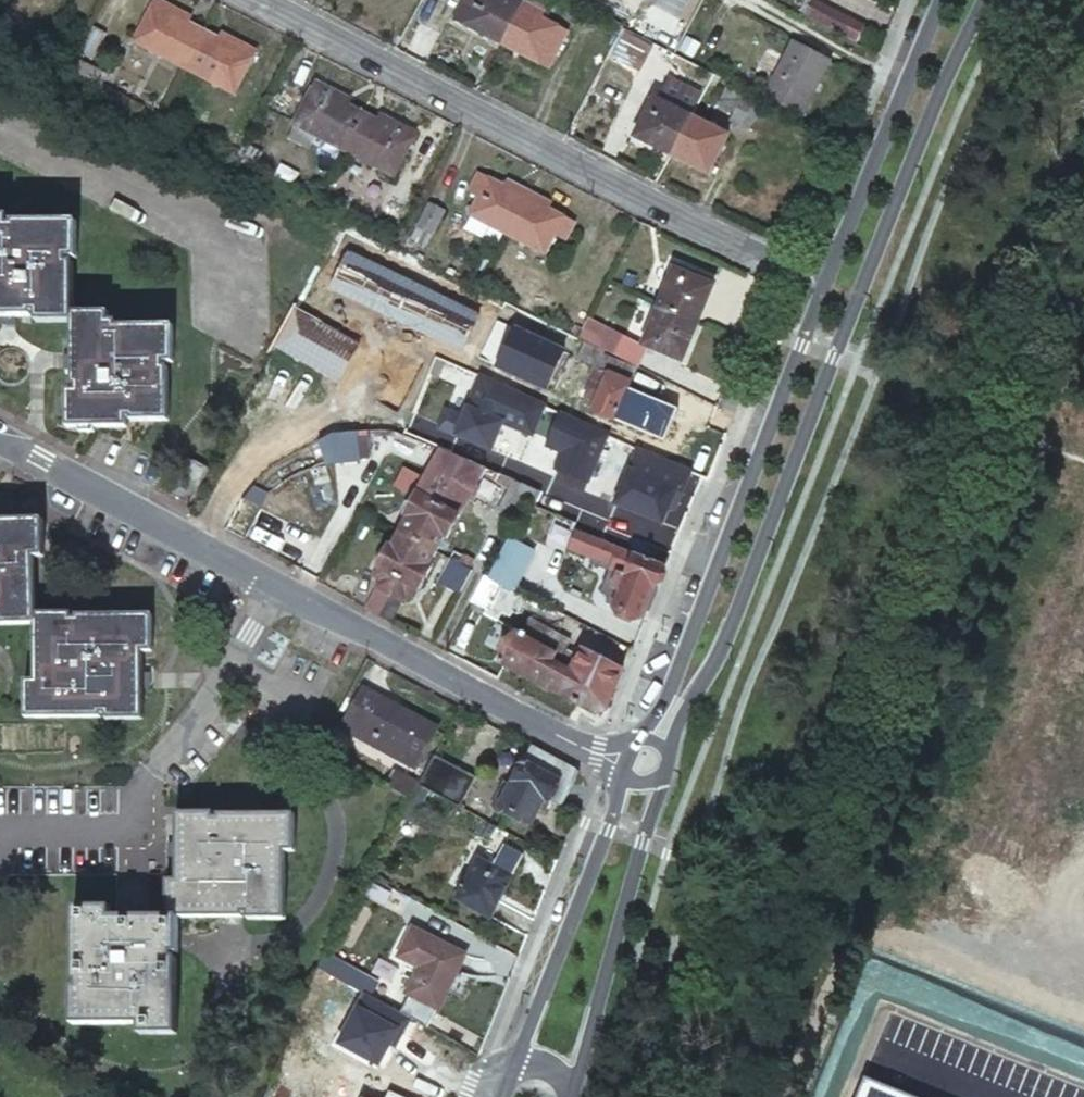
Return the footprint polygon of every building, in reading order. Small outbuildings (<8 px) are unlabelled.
[(183,66),(202,29),(187,22),(168,12),(172,6),(161,0),(156,0),(135,40),(183,66)] [(515,0),(464,0),(454,18),(495,39),(515,0)] [(495,39),(550,67),(567,33),(540,18),(549,0),(515,0),(495,39)] [(654,14),(661,0),(626,0),(654,14)] [(856,41),(864,25),(815,0),(811,6),(805,3),(803,8),(808,11),(806,14),(856,41)] [(168,12),(187,22),(190,16),(172,6),(168,12)] [(115,31),(99,23),(86,50),(100,58),(115,31)] [(202,29),(183,66),(234,92),(257,49),(220,31),(216,37),(202,29)] [(652,44),(625,30),(615,48),(641,63),(652,44)] [(791,42),(773,76),(791,85),(810,95),(828,61),(791,42)] [(80,60),(73,73),(104,89),(111,76),(80,60)] [(294,122),(343,147),(352,129),(362,111),(348,105),(352,98),(316,80),(294,122)] [(775,116),(727,90),(718,107),(731,114),(726,124),(745,134),(750,123),(766,132),(775,116)] [(635,137),(670,155),(690,114),(656,97),(635,137)] [(352,129),(343,147),(395,174),(417,132),(381,113),(378,119),(362,111),(352,129)] [(690,114),(670,155),(707,174),(727,133),(690,114)] [(837,140),(828,136),(822,148),(832,153),(837,140)] [(344,162),(338,174),(361,186),(367,174),(344,162)] [(471,212),(507,231),(525,197),(505,187),(478,173),(470,189),(480,196),(471,212)] [(505,187),(525,197),(527,198),(531,192),(509,181),(505,187)] [(531,192),(527,198),(549,209),(552,203),(531,192)] [(525,197),(507,231),(546,252),(555,234),(564,239),(574,222),(549,209),(527,198),(525,197)] [(428,202),(408,238),(422,245),(441,209),(428,202)] [(27,318),(28,311),(36,311),(36,321),(70,322),(69,383),(74,384),(74,391),(65,391),(65,425),(123,424),(123,415),(131,415),(130,421),(166,421),(166,366),(161,365),(161,357),(172,358),(172,323),(114,322),(114,318),(107,317),(106,307),(70,306),(69,263),(65,263),(65,254),(74,255),(75,219),(18,217),(17,224),(7,224),(7,212),(0,212),(0,317),(27,318)] [(656,306),(696,323),(711,283),(671,267),(656,306)] [(628,294),(643,300),(647,290),(632,283),(628,294)] [(681,361),(696,323),(656,306),(640,344),(645,346),(681,361)] [(587,318),(577,338),(612,356),(622,336),(587,318)] [(622,336),(612,356),(636,368),(645,346),(640,344),(622,336)] [(577,354),(594,362),(599,351),(583,342),(577,354)] [(599,351),(594,362),(582,383),(596,390),(587,406),(610,417),(635,369),(599,351)] [(501,421),(530,435),(546,401),(474,368),(445,430),(488,450),(501,421)] [(557,453),(550,465),(586,482),(610,432),(557,407),(539,444),(557,453)] [(360,433),(342,434),(344,465),(363,463),(360,433)] [(407,519),(400,531),(417,541),(461,457),(448,451),(428,488),(423,484),(404,517),(407,519)] [(173,489),(189,498),(208,464),(192,455),(173,489)] [(417,541),(436,551),(443,538),(448,542),(461,517),(457,516),(463,506),(455,501),(475,462),(461,457),(417,541)] [(480,493),(506,504),(516,478),(490,469),(480,493)] [(516,478),(506,504),(520,510),(530,485),(516,478)] [(638,632),(664,564),(561,521),(563,514),(559,513),(555,521),(547,518),(541,536),(548,539),(545,546),(562,553),(565,544),(608,562),(605,568),(616,573),(607,594),(621,599),(613,615),(617,623),(638,632)] [(669,552),(680,526),(661,518),(651,544),(669,552)] [(26,625),(27,689),(17,689),(17,722),(93,723),(93,718),(101,718),(101,724),(137,724),(135,651),(144,652),(144,615),(67,615),(66,620),(59,619),(59,615),(26,614),(25,557),(30,557),(28,524),(0,524),(0,625),(26,625)] [(417,541),(400,531),(393,544),(390,542),(376,566),(377,568),(373,576),(380,580),(365,607),(378,614),(407,560),(417,541)] [(511,537),(490,575),(513,588),(535,550),(511,537)] [(429,564),(436,551),(417,541),(407,560),(378,614),(392,623),(406,593),(415,598),(420,587),(423,588),(434,567),(429,564)] [(445,587),(459,594),(471,570),(458,562),(445,587)] [(490,575),(487,574),(472,600),(490,609),(487,615),(498,621),(508,605),(516,610),(525,594),(513,588),(490,575)] [(607,710),(622,670),(584,649),(579,659),(566,651),(570,643),(530,620),(520,638),(515,635),(500,663),(577,704),(594,713),(607,710)] [(362,687),(340,728),(416,766),(438,725),(362,687)] [(577,772),(530,746),(509,784),(503,781),(498,790),(503,793),(496,806),(529,823),(545,794),(560,804),(577,772)] [(431,760),(416,784),(455,806),(469,780),(431,760)] [(385,786),(410,793),(416,768),(391,762),(385,786)] [(168,880),(169,920),(127,920),(127,912),(89,912),(87,988),(93,988),(93,995),(86,995),(85,1033),(149,1032),(149,1042),(188,1042),(187,963),(180,963),(179,956),(187,956),(187,919),(245,918),(244,911),(254,911),(254,918),(289,918),(288,846),(296,846),(296,808),(219,810),(219,814),(212,814),(212,805),(181,806),(182,880),(168,880)] [(477,860),(454,901),(486,919),(519,858),(501,848),(490,867),(477,860)] [(406,988),(408,988),(437,1005),(440,1006),(469,953),(436,935),(406,988)] [(437,1005),(408,988),(405,995),(432,1012),(437,1005)] [(328,1008),(311,1053),(357,1071),(374,1026),(328,1008)]
